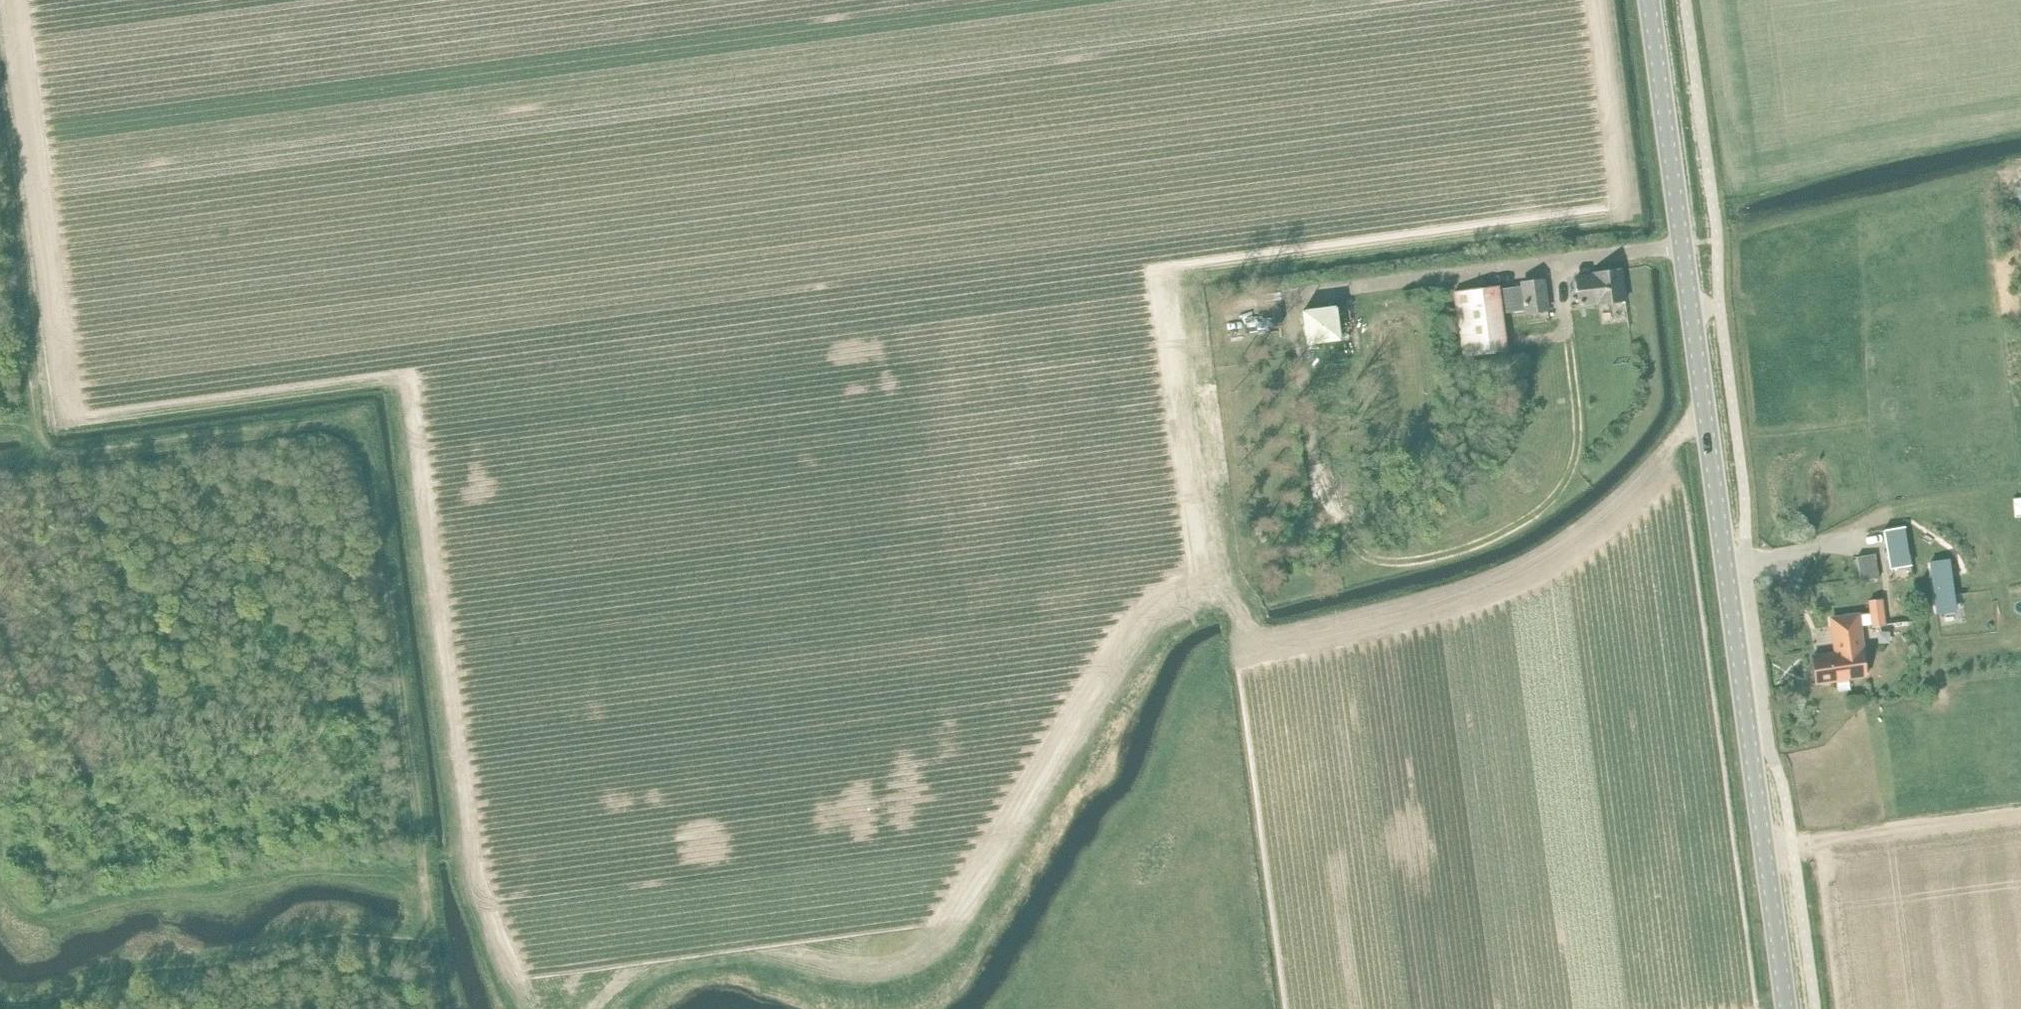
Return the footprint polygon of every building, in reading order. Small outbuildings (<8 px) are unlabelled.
[(1619,270),(1576,276),(1580,306),(1624,300),(1619,270)] [(1520,286),(1523,311),(1524,315),(1549,312),(1544,277),(1519,281),(1520,286)] [(1502,314),(1523,311),(1520,286),(1499,289),(1499,285),(1453,292),(1462,357),(1507,351),(1502,314)] [(1337,306),(1302,310),(1306,345),(1341,340),(1337,306)] [(1904,527),(1883,531),(1888,560),(1909,556),(1904,527)] [(1874,554),(1857,557),(1860,580),(1878,578),(1874,554)] [(1948,560),(1930,563),(1937,614),(1954,611),(1948,560)] [(1882,601),(1868,603),(1870,627),(1884,625),(1882,601)] [(1813,654),(1816,682),(1835,680),(1835,679),(1837,679),(1837,681),(1848,679),(1848,677),(1866,675),(1858,614),(1832,618),(1835,641),(1839,640),(1841,651),(1813,654)]
